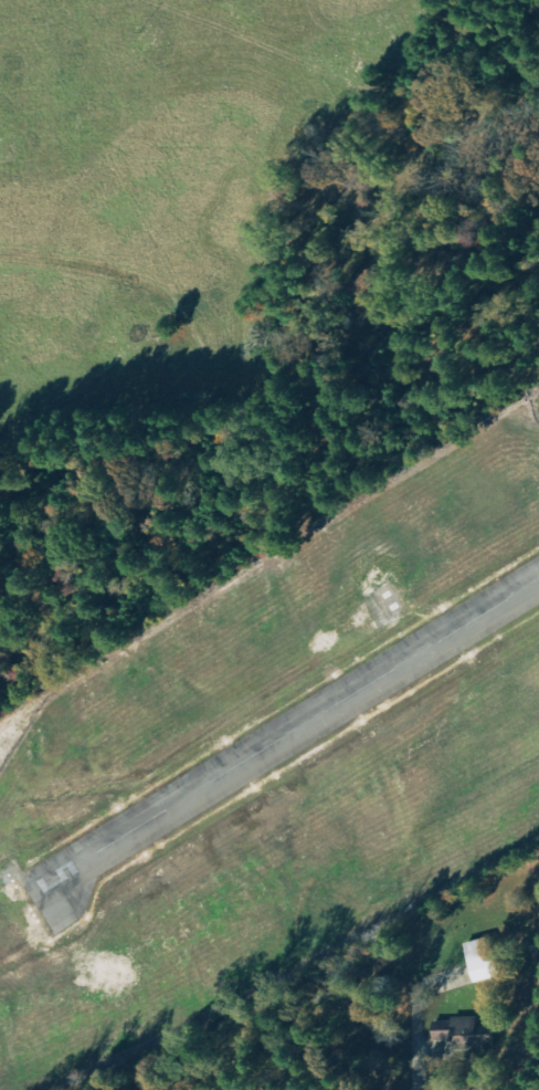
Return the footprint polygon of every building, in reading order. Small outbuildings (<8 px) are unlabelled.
[(477,983),(503,975),(492,936),(466,943),(477,983)]
